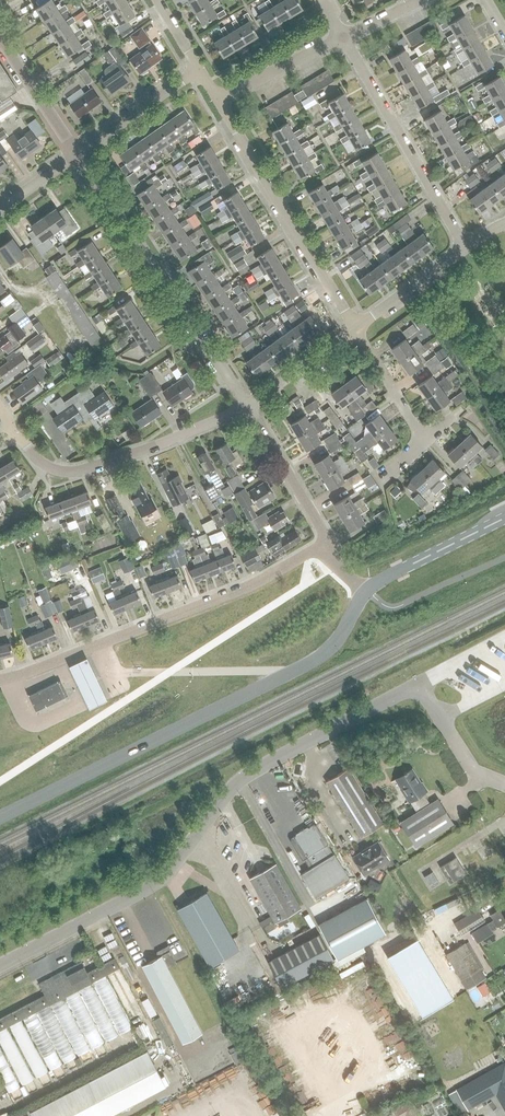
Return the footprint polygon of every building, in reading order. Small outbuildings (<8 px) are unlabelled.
[(42,20),(43,21),(59,10),(60,13),(67,9),(64,4),(57,9),(51,0),(48,0),(35,9),(42,20)] [(110,9),(111,12),(127,2),(126,0),(97,0),(95,1),(98,6),(105,2),(110,9)] [(188,1),(195,13),(210,4),(212,7),(219,2),(218,0),(213,0),(209,2),(208,0),(190,0),(188,1)] [(258,15),(267,30),(279,23),(270,8),(273,6),(269,0),(268,0),(264,2),(268,9),(258,15)] [(280,2),(273,6),(270,8),(279,23),(291,16),(281,1),(283,0),(279,0),(280,2)] [(302,9),(297,0),(283,0),(281,1),(291,16),(302,9)] [(106,18),(112,14),(119,24),(115,27),(122,37),(133,30),(126,20),(135,15),(127,2),(111,12),(110,9),(103,13),(106,18)] [(212,7),(210,4),(195,13),(202,25),(217,16),(219,19),(226,14),(223,10),(217,14),(212,7)] [(60,13),(59,10),(43,21),(51,33),(67,23),(68,25),(75,21),(72,16),(65,21),(60,13)] [(84,11),(73,17),(76,21),(75,21),(76,22),(86,15),(84,11)] [(240,26),(237,28),(246,43),(258,36),(249,21),(251,20),(247,13),(243,15),(244,17),(240,19),(243,24),(240,26)] [(453,33),(455,36),(471,27),(464,15),(448,24),(447,21),(440,25),(442,30),(449,26),(453,33)] [(427,22),(433,33),(438,30),(432,19),(427,22)] [(237,28),(240,26),(236,20),(231,22),(232,24),(229,26),(232,31),(228,33),(226,35),(235,50),(246,43),(237,28)] [(421,25),(428,36),(433,33),(427,22),(421,25)] [(68,25),(67,23),(51,33),(59,45),(74,35),(76,37),(83,33),(80,28),(73,33),(68,25)] [(416,29),(422,39),(428,36),(421,25),(416,29)] [(129,36),(139,49),(151,40),(142,27),(129,36)] [(223,57),(235,50),(226,35),(228,33),(224,27),(219,29),(223,36),(213,42),(223,57)] [(461,46),(462,49),(479,40),(471,27),(455,36),(453,33),(446,37),(449,42),(456,38),(461,46)] [(410,32),(417,42),(422,39),(416,29),(410,32)] [(405,35),(411,46),(417,42),(410,32),(405,35)] [(76,37),(74,35),(59,45),(67,57),(82,47),(84,49),(91,45),(88,40),(81,45),(76,37)] [(468,58),(470,61),(486,52),(479,40),(462,49),(461,46),(454,50),(456,54),(463,50),(468,58)] [(130,59),(140,73),(161,58),(151,44),(130,59)] [(99,81),(110,95),(130,81),(119,66),(118,67),(116,64),(123,60),(114,48),(103,56),(110,65),(105,69),(104,69),(103,70),(103,72),(103,74),(105,76),(99,81)] [(388,59),(394,69),(396,71),(411,62),(413,65),(420,61),(417,56),(410,60),(404,49),(388,59)] [(90,58),(86,52),(73,61),(78,67),(90,58)] [(493,64),(487,54),(486,52),(470,61),(468,58),(461,62),(464,67),(471,63),(477,73),(493,64)] [(413,65),(411,62),(396,71),(403,83),(419,74),(420,77),(427,73),(425,68),(417,72),(413,65)] [(78,72),(87,86),(93,81),(84,68),(78,72)] [(334,81),(327,70),(322,73),(328,84),(334,81)] [(13,91),(0,71),(0,99),(13,91)] [(328,84),(322,73),(316,77),(323,88),(328,84)] [(420,77),(419,74),(403,83),(410,96),(426,86),(428,90),(435,86),(432,80),(425,85),(420,77)] [(489,94),(491,97),(504,89),(504,85),(499,75),(484,85),(482,82),(475,86),(478,91),(485,87),(489,94)] [(323,88),(316,77),(311,80),(317,91),(323,88)] [(317,91),(311,80),(305,83),(312,94),(317,91)] [(312,94),(305,83),(300,86),(307,97),(312,94)] [(428,90),(426,86),(410,96),(417,108),(433,99),(434,102),(449,93),(446,88),(432,97),(428,90)] [(496,107),(498,110),(504,106),(504,89),(491,97),(489,94),(482,98),(485,103),(492,99),(496,107)] [(70,105),(79,117),(100,103),(90,90),(70,105)] [(303,90),(294,95),(298,102),(307,97),(303,90)] [(294,95),(292,91),(286,95),(293,106),(298,103),(298,102),(294,95)] [(312,94),(301,101),(306,110),(317,103),(312,94)] [(330,106),(333,111),(334,114),(350,105),(343,94),(328,102),(327,99),(319,104),(322,108),(324,106),(325,109),(330,106)] [(293,106),(286,95),(281,98),(287,109),(293,106)] [(17,106),(10,96),(0,103),(0,118),(17,106)] [(287,109),(281,98),(275,101),(282,112),(287,109)] [(473,99),(468,102),(472,110),(478,107),(473,99)] [(282,112),(275,101),(270,105),(276,116),(282,112)] [(276,116),(270,105),(265,108),(271,119),(276,116)] [(340,124),(341,126),(356,117),(350,105),(334,114),(333,111),(326,115),(329,120),(335,116),(340,124)] [(503,119),(504,122),(504,106),(498,110),(496,107),(489,111),(492,115),(499,111),(503,119)] [(184,110),(171,119),(182,135),(191,129),(195,135),(199,132),(184,110)] [(424,120),(430,130),(431,132),(447,123),(449,128),(449,126),(456,122),(453,117),(446,122),(439,111),(424,120)] [(477,112),(473,115),(476,122),(481,119),(477,112)] [(459,121),(458,125),(461,130),(474,122),(470,115),(459,121)] [(347,135),(346,135),(348,138),(363,129),(356,117),(341,126),(340,124),(333,128),(335,132),(342,128),(347,135)] [(171,119),(159,128),(169,144),(178,138),(182,144),(186,141),(182,135),(171,119)] [(503,119),(496,123),(499,128),(504,125),(504,122),(503,119)] [(287,122),(272,131),(272,132),(279,143),(294,134),(295,137),(302,133),(300,129),(293,133),(291,130),(287,123),(287,122)] [(453,134),(449,128),(447,123),(431,132),(438,145),(454,135),(456,138),(463,134),(460,130),(453,134)] [(159,128),(146,137),(156,153),(165,147),(169,153),(173,150),(169,144),(159,128)] [(370,141),(364,130),(363,129),(348,138),(346,135),(340,139),(342,143),(349,139),(355,150),(370,141)] [(4,130),(0,133),(0,141),(1,142),(8,136),(4,130)] [(7,140),(21,159),(40,145),(30,131),(20,138),(17,133),(7,140)] [(294,134),(279,143),(286,155),(301,146),(302,149),(309,145),(307,140),(300,144),(295,137),(294,134)] [(198,135),(188,143),(191,148),(202,140),(198,135)] [(456,138),(454,135),(438,145),(446,158),(461,148),(463,151),(470,147),(467,142),(460,146),(456,138)] [(146,137),(132,147),(143,162),(152,156),(156,162),(160,159),(156,153),(146,137)] [(0,171),(1,173),(8,168),(1,157),(7,152),(0,142),(0,171)] [(186,142),(181,145),(185,151),(190,147),(186,142)] [(301,146),(286,155),(293,166),(308,158),(309,160),(313,158),(316,156),(314,152),(309,145),(302,149),(301,146)] [(143,162),(132,147),(119,156),(130,171),(139,165),(143,171),(148,168),(143,162)] [(210,147),(196,155),(200,162),(196,164),(199,169),(203,166),(217,158),(210,147)] [(467,159),(463,151),(461,148),(446,158),(453,169),(468,160),(470,163),(477,159),(475,154),(467,159)] [(362,164),(367,171),(368,174),(384,165),(377,152),(362,161),(360,158),(352,163),(355,168),(362,164)] [(495,157),(490,161),(495,168),(500,164),(495,157)] [(203,166),(199,169),(201,173),(205,171),(209,177),(223,169),(217,158),(203,166)] [(308,158),(293,166),(300,178),(315,170),(316,172),(323,168),(321,163),(317,165),(314,168),(309,160),(308,158)] [(495,168),(490,161),(485,164),(491,171),(495,168)] [(196,164),(190,168),(192,173),(199,169),(196,164)] [(391,177),(384,165),(368,174),(367,171),(360,175),(362,180),(369,176),(373,183),(373,184),(375,186),(391,177)] [(199,169),(192,173),(195,177),(201,173),(199,169)] [(209,177),(206,180),(208,184),(212,182),(216,189),(230,180),(223,169),(209,177)] [(139,181),(133,172),(125,177),(132,187),(139,181)] [(163,174),(158,178),(159,179),(162,183),(167,180),(163,174)] [(474,174),(469,177),(475,184),(479,181),(474,174)] [(156,175),(146,181),(149,186),(159,179),(158,178),(156,175)] [(490,183),(501,198),(501,197),(504,194),(504,181),(501,176),(500,176),(501,176),(490,183)] [(381,196),(382,199),(398,189),(391,177),(375,186),(373,184),(367,187),(369,192),(376,188),(381,196)] [(466,180),(464,180),(470,188),(475,184),(469,177),(466,180)] [(159,180),(137,194),(137,195),(138,195),(142,201),(142,202),(143,202),(146,207),(146,208),(161,198),(161,197),(155,188),(162,184),(159,180)] [(206,180),(199,184),(202,188),(208,184),(206,180)] [(480,191),(479,191),(490,206),(490,205),(500,198),(501,198),(490,183),(490,184),(480,191)] [(322,184),(308,193),(315,204),(329,196),(333,193),(330,189),(326,191),(322,184)] [(337,185),(330,189),(333,193),(340,189),(337,185)] [(469,199),(479,214),(480,213),(479,213),(490,206),(479,191),(476,186),(471,189),(475,195),(469,199)] [(406,202),(399,190),(398,189),(382,199),(381,196),(374,200),(379,208),(385,204),(390,211),(392,210),(401,205),(406,202)] [(209,191),(198,198),(191,202),(194,208),(212,198),(209,191)] [(237,192),(223,200),(227,207),(224,210),(226,214),(230,212),(244,203),(237,192)] [(161,198),(146,208),(147,208),(151,214),(151,215),(155,220),(154,221),(155,221),(170,211),(170,210),(164,202),(171,197),(168,193),(161,197),(161,198)] [(329,196),(315,204),(322,215),(340,204),(337,200),(333,202),(329,196)] [(344,196),(337,200),(340,204),(346,200),(344,196)] [(346,200),(340,204),(342,209),(349,205),(346,200)] [(199,209),(202,215),(214,208),(210,202),(199,209)] [(230,212),(226,214),(229,218),(233,216),(237,223),(251,214),(244,203),(230,212)] [(340,204),(322,215),(328,226),(342,218),(338,211),(342,209),(340,204)] [(192,205),(184,210),(188,216),(196,211),(192,205)] [(401,205),(392,210),(393,213),(403,208),(401,205)] [(170,211),(155,221),(160,228),(159,228),(160,228),(163,233),(163,234),(179,224),(179,223),(173,215),(179,210),(177,206),(170,210),(170,211)] [(55,208),(43,217),(53,232),(60,227),(66,235),(77,227),(67,213),(61,217),(55,208)] [(224,210),(217,214),(220,218),(226,214),(224,210)] [(195,214),(187,219),(192,226),(200,221),(195,214)] [(226,214),(220,218),(222,222),(229,218),(226,214)] [(251,214),(237,223),(241,229),(237,232),(240,236),(243,234),(257,225),(251,214)] [(407,214),(398,221),(402,226),(406,223),(411,220),(407,214)] [(53,232),(43,217),(31,225),(37,234),(31,238),(42,253),(53,245),(47,236),(53,232)] [(342,218),(328,226),(335,237),(349,229),(353,227),(350,222),(347,225),(342,218)] [(357,218),(350,222),(353,227),(360,223),(357,218)] [(179,224),(163,234),(164,234),(168,241),(169,241),(172,247),(187,237),(181,228),(188,223),(185,219),(179,223),(179,224)] [(398,221),(387,229),(391,234),(397,230),(402,226),(398,221)] [(360,223),(353,227),(356,231),(362,227),(360,223)] [(406,223),(402,226),(407,234),(412,230),(406,223)] [(243,234),(240,236),(242,240),(246,238),(250,245),(264,237),(257,225),(243,234)] [(378,231),(374,225),(365,231),(369,237),(378,231)] [(402,226),(397,230),(402,237),(407,234),(402,226)] [(349,229),(335,237),(342,249),(344,248),(356,240),(349,229)] [(412,230),(407,234),(412,240),(423,255),(423,254),(433,247),(423,232),(422,233),(417,237),(412,230)] [(187,237),(172,247),(173,247),(177,254),(177,255),(177,254),(181,260),(180,260),(181,260),(190,254),(196,250),(190,241),(197,236),(194,232),(187,237)] [(237,232),(230,236),(233,240),(240,236),(237,232)] [(402,248),(401,248),(412,263),(412,262),(422,255),(423,255),(412,240),(407,234),(402,237),(407,244),(402,248)] [(240,236),(233,240),(236,244),(242,240),(240,236)] [(385,238),(380,242),(386,249),(391,246),(385,238)] [(10,264),(17,259),(22,267),(34,259),(26,247),(21,251),(12,239),(0,248),(0,251),(10,264)] [(212,246),(207,239),(201,242),(206,250),(212,246)] [(78,252),(82,259),(84,262),(99,252),(92,240),(77,250),(76,247),(69,252),(72,256),(78,252)] [(380,242),(376,245),(381,253),(386,249),(380,242)] [(226,253),(232,262),(246,253),(241,245),(226,253)] [(391,246),(386,249),(401,270),(411,263),(412,263),(401,248),(395,253),(391,246)] [(271,248),(257,256),(261,263),(257,266),(260,270),(264,268),(278,259),(271,248)] [(355,252),(351,255),(354,261),(359,257),(364,254),(360,249),(355,252)] [(380,263),(380,264),(391,278),(401,270),(401,271),(401,270),(386,249),(381,253),(386,259),(380,264),(380,263)] [(107,263),(99,252),(84,262),(82,259),(76,264),(79,268),(85,264),(90,271),(92,273),(107,263)] [(364,254),(359,257),(364,265),(369,261),(364,254)] [(359,257),(354,261),(360,268),(364,265),(359,257)] [(188,272),(197,285),(212,275),(206,266),(212,262),(210,258),(188,272)] [(237,269),(247,265),(245,258),(234,262),(237,269)] [(264,268),(260,270),(263,274),(267,272),(271,279),(285,270),(278,259),(264,268)] [(369,261),(364,265),(380,286),(380,285),(390,278),(391,278),(380,264),(374,268),(369,261)] [(114,274),(107,263),(92,273),(90,271),(84,275),(86,279),(93,275),(98,282),(99,285),(114,274)] [(359,279),(358,279),(369,294),(370,293),(369,293),(379,286),(380,286),(364,265),(360,268),(365,275),(359,279)] [(257,266),(251,270),(254,274),(260,270),(257,266)] [(56,270),(45,278),(50,286),(61,278),(56,270)] [(260,270),(254,274),(256,278),(263,274),(260,270)] [(285,270),(271,279),(275,286),(271,288),(273,292),(277,290),(291,281),(285,270)] [(197,285),(206,298),(221,288),(215,279),(221,275),(218,271),(212,275),(197,285)] [(122,286),(114,274),(99,285),(98,282),(91,286),(94,290),(100,286),(107,296),(122,286)] [(61,278),(50,286),(53,291),(65,284),(61,278)] [(248,281),(242,284),(247,292),(259,285),(256,280),(249,284),(248,281)] [(277,290),(273,292),(276,296),(280,294),(284,301),(291,297),(298,293),(291,281),(277,290)] [(65,284),(53,291),(57,297),(68,289),(65,284)] [(214,312),(230,301),(224,292),(230,288),(227,284),(221,288),(206,298),(206,299),(214,312)] [(271,288),(264,292),(267,296),(273,292),(271,288)] [(68,289),(57,297),(61,302),(72,294),(68,289)] [(239,294),(238,295),(242,301),(248,297),(244,291),(243,291),(239,294)] [(273,292),(267,296),(270,300),(276,296),(273,292)] [(0,301),(0,304),(3,308),(14,300),(10,294),(0,301)] [(72,294),(61,302),(64,308),(76,300),(72,294)] [(223,325),(238,314),(232,305),(239,301),(236,297),(232,300),(230,301),(214,312),(223,325)] [(17,299),(11,304),(16,310),(20,307),(21,306),(17,299)] [(121,318),(123,320),(138,310),(130,299),(116,308),(115,306),(107,311),(110,315),(116,311),(121,318)] [(76,300),(64,308),(68,313),(79,305),(76,300)] [(302,300),(295,305),(300,312),(307,307),(302,300)] [(266,301),(259,305),(263,311),(269,306),(266,301)] [(79,305),(68,313),(72,318),(83,311),(79,305)] [(293,305),(289,309),(294,316),(299,313),(293,305)] [(8,316),(13,322),(25,313),(20,307),(16,310),(8,316)] [(289,309),(284,312),(289,320),(294,316),(289,309)] [(124,322),(129,329),(130,331),(145,321),(138,310),(123,320),(121,318),(115,322),(118,326),(124,322)] [(245,310),(239,314),(238,314),(223,325),(232,338),(247,328),(241,318),(247,314),(245,310)] [(83,311),(72,318),(75,324),(87,316),(83,311)] [(299,313),(294,316),(299,323),(309,337),(310,337),(320,330),(320,329),(310,315),(309,315),(304,320),(299,313)] [(16,321),(7,327),(10,331),(5,335),(0,338),(0,353),(4,350),(7,354),(20,344),(17,340),(25,333),(21,328),(31,321),(26,314),(16,321)] [(87,316),(75,324),(79,329),(90,322),(87,316)] [(108,328),(102,318),(95,323),(101,332),(108,328)] [(272,320),(267,323),(273,331),(277,327),(272,320)] [(39,321),(33,325),(38,333),(44,329),(39,321)] [(122,333),(124,335),(125,338),(132,333),(136,340),(138,343),(153,333),(145,321),(130,331),(129,329),(122,333)] [(90,322),(79,329),(83,335),(94,327),(90,322)] [(273,331),(267,323),(262,327),(268,334),(273,331)] [(288,330),(288,331),(299,345),(309,337),(299,323),(289,331),(288,330)] [(402,332),(407,338),(417,331),(412,325),(402,332)] [(94,327),(83,335),(86,340),(98,333),(94,327)] [(278,338),(277,338),(288,353),(288,352),(298,345),(299,345),(288,331),(278,338)] [(98,333),(86,340),(90,346),(101,338),(98,333)] [(161,345),(153,333),(138,343),(136,340),(130,344),(132,349),(139,344),(146,354),(161,345)] [(26,342),(31,350),(43,341),(38,334),(26,342)] [(66,335),(55,342),(60,350),(71,342),(66,335)] [(250,335),(245,339),(251,346),(256,343),(250,335)] [(101,338),(90,346),(95,353),(106,346),(101,338)] [(267,346),(277,361),(278,360),(288,353),(277,338),(277,339),(267,346)] [(251,346),(245,339),(241,342),(246,350),(251,346)] [(391,350),(400,362),(422,346),(418,341),(410,347),(405,340),(391,350)] [(71,342),(60,350),(64,355),(75,348),(71,342)] [(256,354),(267,368),(277,361),(267,346),(257,354),(256,354)] [(400,362),(408,374),(422,364),(418,357),(426,351),(422,346),(400,362)] [(442,347),(435,353),(440,360),(447,354),(442,347)] [(75,348),(64,355),(67,361),(79,353),(75,348)] [(64,357),(59,350),(45,360),(50,367),(59,360),(64,357)] [(6,380),(28,363),(20,353),(16,356),(13,352),(6,358),(9,361),(0,367),(0,372),(6,380)] [(79,353),(67,361),(72,369),(84,361),(79,353)] [(31,361),(30,361),(34,367),(45,360),(41,354),(39,355),(39,354),(30,360),(31,361)] [(246,361),(245,362),(256,376),(266,368),(266,369),(267,368),(256,354),(246,362),(246,361)] [(425,363),(429,369),(439,361),(435,356),(425,363)] [(447,357),(441,361),(446,369),(452,365),(447,357)] [(429,369),(433,375),(443,367),(439,361),(429,369)] [(14,390),(22,402),(41,387),(37,382),(48,374),(40,363),(26,374),(30,378),(14,390)] [(452,371),(444,377),(448,382),(456,376),(452,371)] [(181,376),(182,379),(163,391),(172,405),(192,392),(191,390),(193,389),(194,387),(195,385),(194,383),(187,372),(181,376)] [(151,373),(145,376),(155,393),(161,389),(151,373)] [(343,385),(360,407),(365,404),(365,403),(358,394),(364,390),(368,395),(375,390),(365,376),(359,381),(355,376),(343,385)] [(417,386),(426,398),(448,382),(444,377),(436,383),(431,376),(417,386)] [(155,393),(145,377),(139,380),(150,397),(155,393)] [(426,398),(435,411),(449,401),(444,393),(452,387),(448,382),(426,398)] [(51,403),(59,415),(53,419),(62,432),(82,418),(81,416),(89,411),(94,419),(113,405),(103,391),(95,396),(87,385),(64,401),(61,397),(51,403)] [(360,407),(343,385),(331,394),(341,407),(348,402),(350,405),(349,406),(348,408),(348,409),(349,411),(356,421),(365,414),(361,409),(360,407)] [(451,399),(455,405),(465,398),(461,392),(451,399)] [(297,395),(292,399),(297,407),(302,403),(297,395)] [(132,412),(141,426),(161,413),(152,399),(132,412)] [(37,416),(47,409),(40,400),(31,407),(37,416)] [(304,408),(307,414),(318,407),(314,401),(304,408)] [(366,405),(361,409),(365,414),(376,407),(372,401),(366,405)] [(356,442),(356,443),(360,448),(366,443),(387,427),(378,415),(365,425),(370,432),(362,438),(356,442)] [(290,424),(297,438),(321,424),(317,418),(309,423),(304,416),(290,424)] [(297,438),(305,451),(320,442),(316,434),(324,429),(321,424),(297,438)] [(360,448),(354,452),(361,462),(362,463),(368,458),(364,452),(370,448),(369,448),(377,442),(383,449),(397,439),(387,427),(366,443),(360,448)] [(323,440),(327,447),(338,440),(334,433),(323,440)] [(459,445),(477,464),(482,460),(475,452),(481,447),(470,434),(459,445)] [(327,447),(331,453),(342,446),(338,440),(327,447)] [(215,450),(230,476),(236,473),(232,467),(242,461),(236,450),(232,452),(227,443),(215,450)] [(477,464),(459,445),(448,455),(459,467),(465,461),(472,469),(477,464)] [(484,450),(493,459),(499,454),(490,445),(484,450)] [(204,474),(209,483),(203,486),(210,498),(219,493),(217,490),(224,485),(214,468),(214,467),(205,451),(197,456),(203,466),(200,468),(204,475),(204,474)] [(313,464),(321,477),(345,463),(341,457),(333,462),(328,455),(313,464)] [(1,467),(7,478),(20,470),(13,460),(1,467)] [(432,460),(421,470),(440,490),(444,486),(438,478),(444,472),(432,460)] [(321,477),(329,490),(344,481),(339,473),(348,468),(345,463),(321,477)] [(156,473),(165,489),(172,506),(189,497),(181,482),(182,481),(179,474),(173,477),(172,477),(171,478),(166,468),(156,473)] [(409,482),(407,487),(415,492),(418,489),(422,493),(428,487),(435,494),(440,490),(421,470),(410,480),(411,481),(409,482)] [(457,476),(466,485),(471,480),(462,471),(457,476)] [(347,479),(351,486),(362,479),(358,473),(347,479)] [(227,480),(234,491),(243,486),(237,475),(227,480)] [(466,485),(457,476),(452,480),(460,490),(466,485)] [(351,486),(355,492),(366,486),(362,479),(351,486)] [(139,481),(128,486),(132,493),(129,494),(133,502),(141,517),(157,509),(151,497),(148,498),(139,481)] [(244,487),(234,493),(249,519),(256,515),(250,505),(252,503),(253,505),(257,503),(258,505),(274,496),(265,482),(247,493),(244,487)] [(13,486),(16,492),(21,489),(17,483),(13,486)] [(397,485),(390,491),(395,496),(401,491),(397,485)] [(17,493),(22,500),(31,494),(27,487),(17,493)] [(87,492),(73,497),(77,508),(91,503),(87,492)] [(412,499),(421,509),(427,504),(418,494),(412,499)] [(334,505),(341,518),(365,504),(361,499),(353,504),(348,496),(334,505)] [(59,502),(63,513),(70,510),(73,519),(75,519),(77,525),(83,523),(80,515),(77,508),(73,497),(59,502)] [(49,518),(63,513),(59,502),(45,507),(49,518)] [(341,518),(349,531),(363,522),(359,515),(368,509),(365,504),(341,518)] [(232,507),(223,512),(225,517),(223,518),(226,524),(239,518),(232,507)] [(252,519),(258,529),(266,524),(266,523),(269,521),(274,531),(286,524),(284,521),(288,519),(283,510),(280,512),(279,510),(266,517),(264,512),(259,515),(252,519)] [(373,517),(376,523),(387,516),(383,510),(373,517)] [(87,523),(85,526),(86,529),(89,531),(92,530),(94,527),(93,524),(90,523),(87,523)] [(78,526),(81,534),(87,532),(84,524),(78,526)] [(0,530),(3,535),(10,531),(6,526),(0,530)] [(288,535),(287,534),(282,537),(280,534),(266,543),(273,555),(284,548),(285,550),(293,544),(293,543),(300,539),(295,530),(288,535)] [(209,534),(211,543),(219,540),(217,532),(209,534)] [(217,559),(216,559),(220,570),(235,565),(231,553),(225,556),(222,548),(219,549),(216,542),(211,544),(217,559)] [(174,546),(178,556),(176,557),(180,566),(188,563),(184,554),(185,553),(181,543),(174,546)] [(257,552),(266,547),(263,543),(254,548),(257,552)] [(207,554),(205,554),(202,547),(197,549),(200,556),(207,576),(220,570),(216,559),(210,561),(207,554)] [(254,547),(240,555),(246,567),(255,563),(261,559),(257,552),(254,548),(254,547)] [(165,550),(172,568),(179,565),(172,548),(165,550)] [(207,576),(200,556),(197,549),(192,552),(194,559),(192,560),(195,567),(189,570),(194,581),(207,576)] [(56,562),(61,574),(78,567),(72,555),(56,562)] [(129,556),(118,561),(124,573),(134,569),(129,556)] [(46,579),(52,577),(45,561),(40,563),(46,579)] [(135,568),(140,577),(146,574),(142,565),(135,568)] [(160,572),(157,565),(152,567),(154,574),(160,572)] [(88,572),(93,584),(105,578),(100,567),(88,572)] [(167,575),(162,577),(167,591),(181,586),(177,575),(168,578),(167,575)] [(167,591),(162,577),(161,577),(162,578),(155,581),(156,583),(149,586),(153,597),(167,591)] [(115,581),(118,588),(121,597),(126,608),(140,602),(136,591),(128,594),(125,585),(124,586),(121,579),(115,581)] [(121,597),(118,588),(115,581),(111,583),(114,590),(112,591),(115,599),(108,602),(113,613),(126,608),(121,597)] [(38,590),(43,603),(51,600),(45,587),(38,590)] [(18,598),(21,607),(27,605),(24,596),(18,598)] [(79,612),(85,625),(98,619),(94,608),(88,610),(83,598),(80,599),(79,597),(74,599),(77,606),(79,612)] [(53,602),(57,612),(64,609),(60,599),(53,602)] [(39,605),(44,617),(53,613),(48,601),(39,605)] [(3,628),(13,626),(9,606),(0,608),(0,615),(3,628)] [(32,617),(32,616),(30,612),(26,614),(28,618),(27,619),(30,625),(35,623),(32,617)] [(85,625),(79,612),(73,615),(74,617),(66,620),(71,631),(85,625)] [(52,626),(38,632),(43,643),(57,637),(52,626)] [(43,643),(38,632),(38,629),(31,632),(32,635),(25,638),(29,649),(43,643)] [(0,643),(0,657),(12,654),(9,643),(3,644),(2,642),(0,643)] [(85,662),(69,669),(88,710),(104,703),(85,662)] [(65,696),(57,681),(28,695),(35,710),(65,696)] [(326,781),(360,837),(383,823),(348,767),(326,781)] [(401,822),(416,846),(452,822),(437,799),(428,805),(421,794),(427,790),(421,782),(420,783),(411,769),(407,772),(406,771),(404,773),(405,773),(396,779),(416,812),(401,822)] [(300,874),(316,899),(349,878),(333,853),(333,854),(327,845),(328,844),(316,825),(313,824),(309,827),(308,830),(297,837),(294,836),(291,838),(290,841),(302,860),(304,859),(309,868),(300,874)] [(368,847),(361,851),(362,852),(353,858),(363,873),(371,868),(373,868),(378,865),(379,863),(388,858),(378,842),(369,848),(368,847)] [(439,867),(449,883),(466,873),(455,857),(439,867)] [(275,863),(249,878),(274,923),(300,908),(275,863)] [(423,876),(425,880),(430,887),(438,882),(432,871),(423,876)] [(206,892),(177,909),(210,967),(239,950),(206,892)] [(366,898),(318,924),(337,959),(385,933),(366,898)] [(471,932),(477,942),(493,932),(491,930),(497,926),(497,927),(504,922),(504,909),(502,912),(500,909),(490,915),(493,919),(471,932)] [(453,924),(457,931),(480,917),(476,910),(453,924)] [(268,962),(281,987),(333,959),(320,934),(268,962)] [(417,938),(387,956),(422,1016),(453,998),(417,938)] [(446,954),(466,989),(485,978),(464,943),(446,954)] [(159,952),(161,956),(142,966),(183,1043),(203,1033),(168,967),(176,963),(168,947),(159,952)] [(0,1018),(0,1045),(21,1085),(34,1078),(6,1026),(8,1025),(36,1077),(48,1071),(21,1019),(22,1018),(49,1070),(62,1064),(35,1011),(36,1010),(63,1063),(76,1056),(49,1004),(50,1003),(77,1055),(90,1049),(63,997),(64,996),(92,1048),(104,1041),(77,989),(78,988),(106,1041),(118,1034),(91,982),(92,981),(120,1033),(132,1027),(105,974),(100,966),(87,972),(81,961),(39,983),(45,995),(0,1018)] [(480,993),(488,989),(484,982),(477,987),(480,993)] [(120,995),(125,1006),(138,1001),(135,993),(139,991),(138,988),(120,995)] [(160,1017),(153,1020),(166,1046),(173,1042),(160,1017)] [(7,1092),(20,1086),(0,1048),(0,1078),(7,1092)] [(240,1049),(230,1054),(235,1064),(245,1058),(240,1049)] [(29,1112),(31,1115),(107,1115),(165,1086),(165,1085),(169,1083),(164,1075),(160,1077),(147,1050),(88,1081),(29,1112)] [(466,1105),(498,1088),(504,1101),(504,1063),(504,1062),(457,1089),(466,1105)] [(409,1102),(393,1110),(397,1115),(401,1115),(405,1114),(407,1115),(417,1115),(409,1102)]
